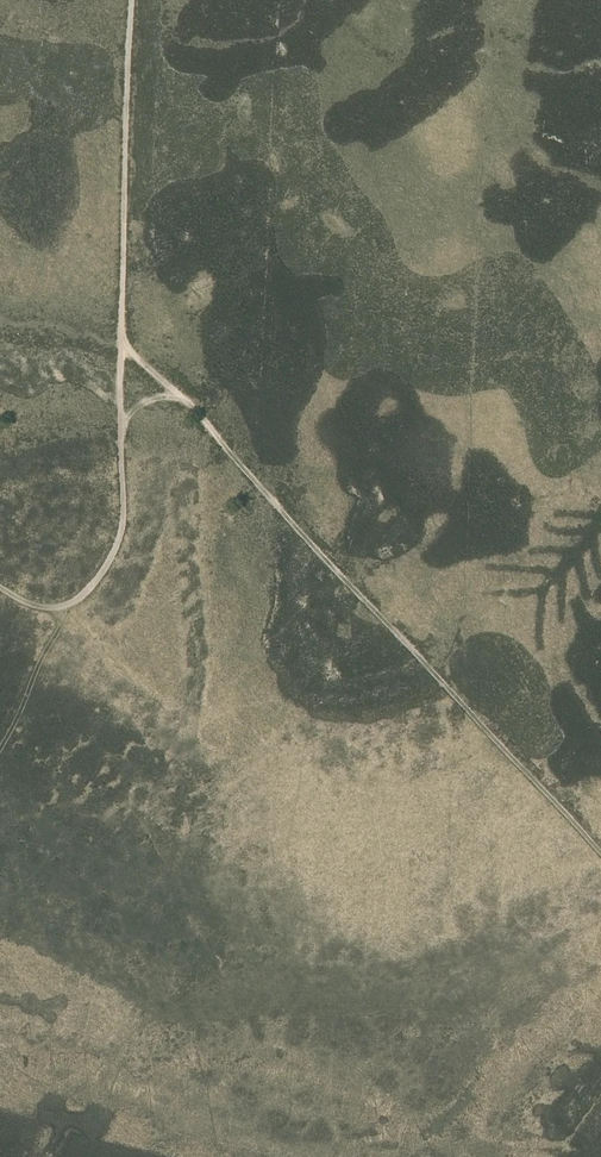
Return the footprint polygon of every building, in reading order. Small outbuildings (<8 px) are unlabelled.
[(375,547),(383,557),(391,551),(384,541),(375,547)]
